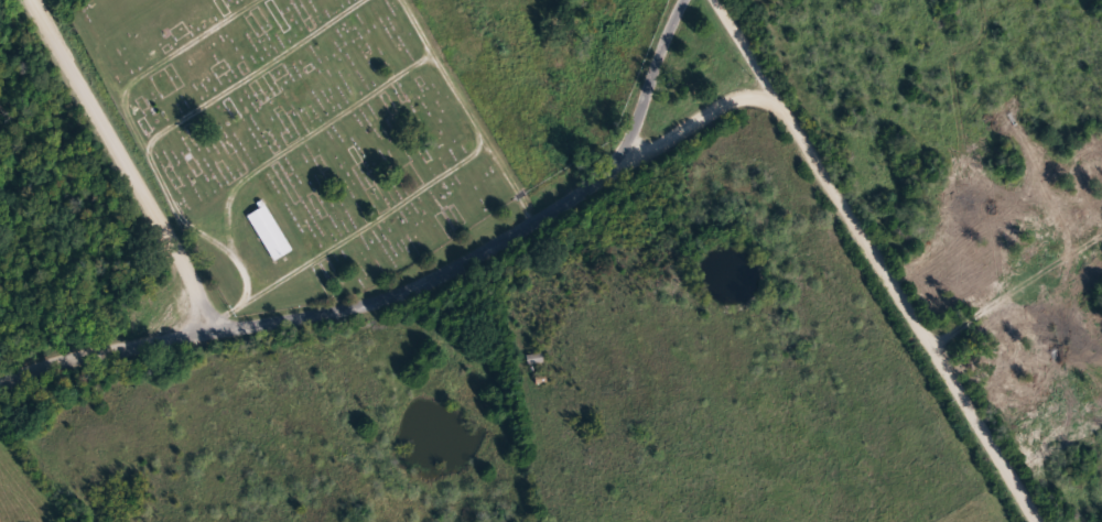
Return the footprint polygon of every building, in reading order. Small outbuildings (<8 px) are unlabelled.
[(248,215),(267,204),(293,250),(274,261),(248,215)] [(528,366),(528,354),(544,352),(545,363),(528,366)]
